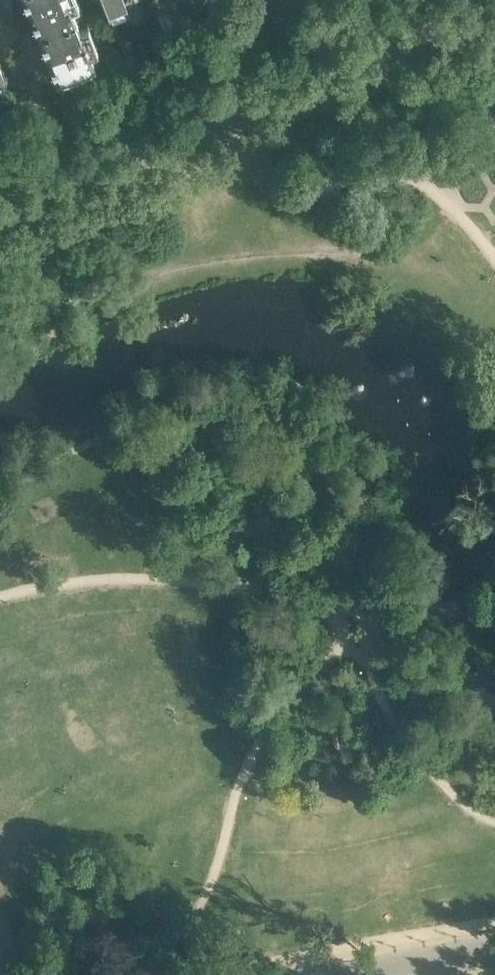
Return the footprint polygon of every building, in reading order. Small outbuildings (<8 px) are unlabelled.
[(29,10),(53,0),(26,0),(29,10)] [(71,6),(79,3),(78,0),(53,0),(29,10),(39,32),(76,17),(71,6)] [(124,0),(103,0),(107,11),(126,3),(124,0)] [(126,3),(131,18),(141,14),(136,0),(124,0),(126,3)] [(92,36),(87,23),(80,26),(76,17),(39,32),(48,54),(92,36)] [(94,61),(89,49),(96,46),(92,36),(48,54),(57,76),(81,66),(83,71),(91,68),(89,63),(94,61)]
